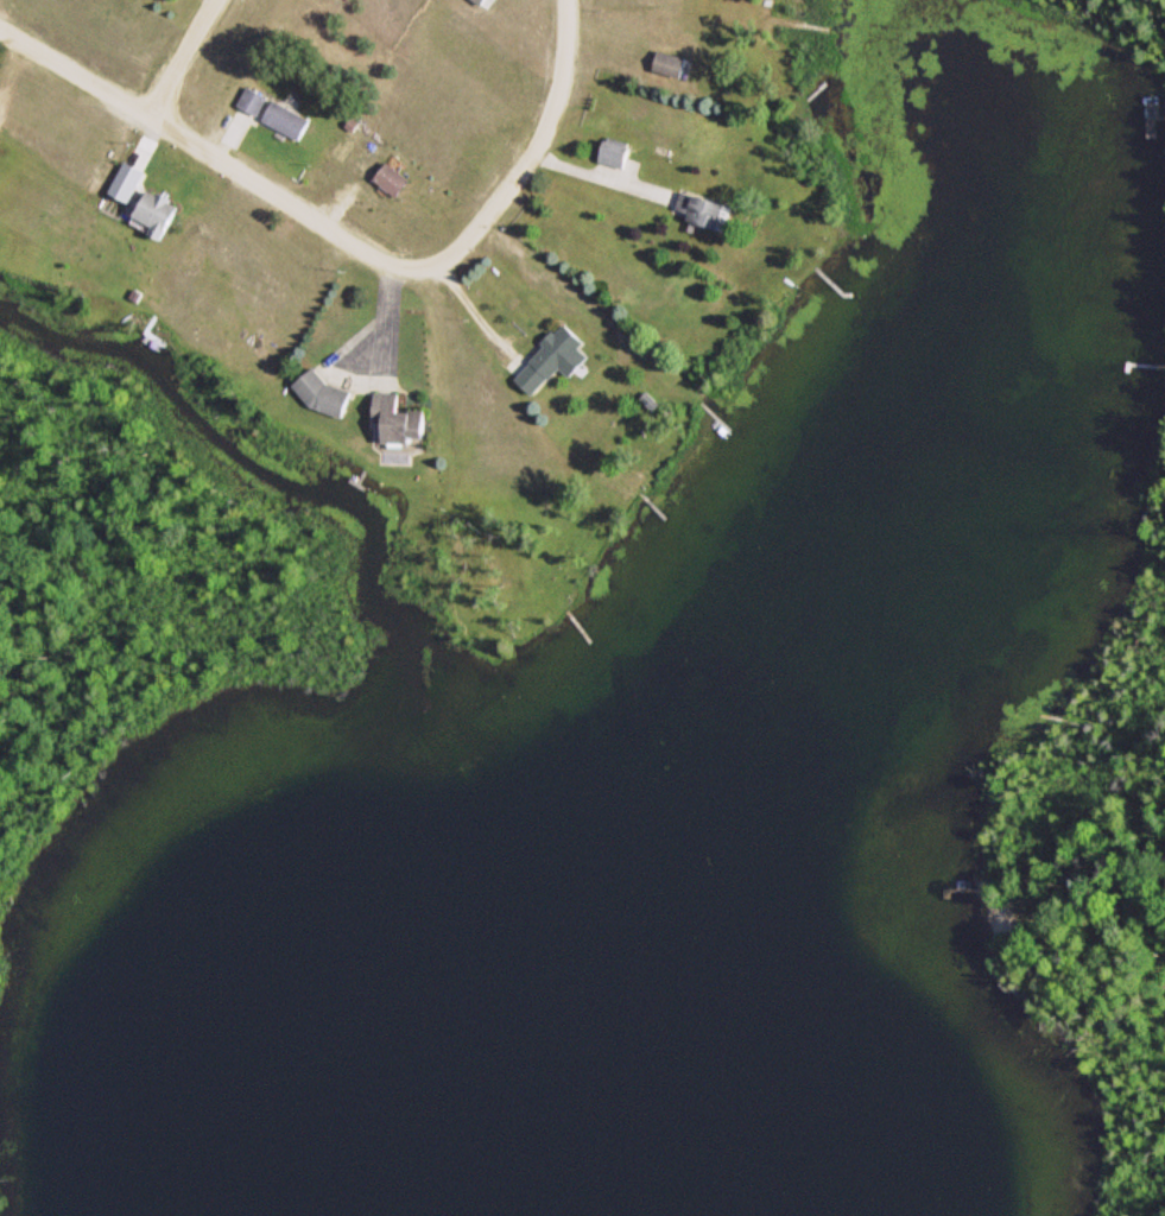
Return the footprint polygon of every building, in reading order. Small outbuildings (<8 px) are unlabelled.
[(309,137),(319,115),(252,86),(243,107),(309,137)] [(381,178),(405,196),(418,179),(395,160),(381,178)] [(188,203),(153,188),(137,223),(172,239),(188,203)] [(598,356),(587,348),(594,340),(569,321),(522,380),(542,396),(566,366),(581,377),(598,356)] [(356,410),(356,385),(324,385),(324,373),(316,373),(316,391),(314,391),(314,410),(356,410)]
